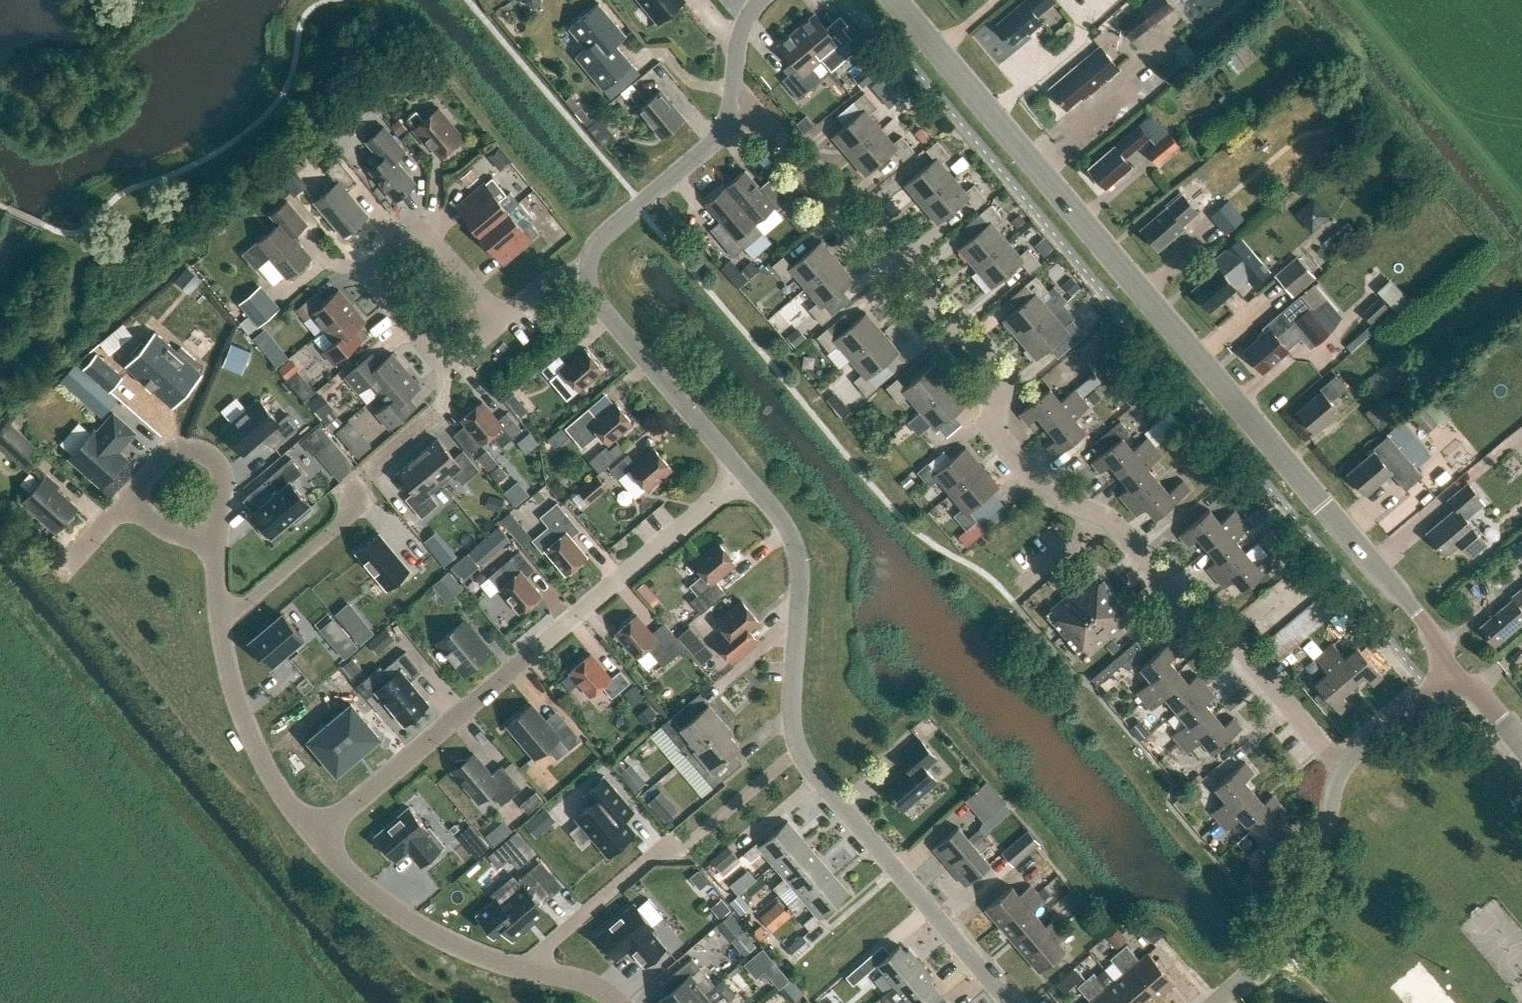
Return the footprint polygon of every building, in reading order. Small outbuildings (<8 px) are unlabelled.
[(658,21),(684,0),(640,0),(658,21)] [(998,25),(1014,44),(1027,32),(1029,34),(1043,23),(1037,16),(1056,1),(1055,0),(1026,0),(1024,1),(1025,2),(998,25)] [(1114,24),(1127,41),(1170,7),(1164,0),(1144,0),(1114,24)] [(570,29),(571,28),(587,47),(576,56),(603,89),(633,64),(632,63),(631,64),(615,45),(626,35),(599,3),(569,28),(570,29)] [(814,14),(796,29),(822,60),(832,51),(841,63),(858,49),(842,29),(833,37),(814,14)] [(796,29),(778,45),(797,67),(782,80),(798,99),(822,79),(812,68),(822,60),(796,29)] [(1050,89),(1067,109),(1082,97),(1084,99),(1120,70),(1101,47),(1050,89)] [(401,67),(418,72),(421,60),(404,55),(401,67)] [(1174,56),(1158,70),(1168,83),(1185,69),(1174,56)] [(629,95),(640,107),(638,109),(661,137),(684,118),(660,90),(647,102),(636,89),(629,95)] [(832,136),(849,156),(881,129),(869,114),(877,107),(865,92),(854,101),(862,111),(832,136)] [(355,100),(340,112),(350,124),(369,107),(360,96),(355,100)] [(416,111),(408,118),(441,157),(464,138),(439,107),(424,120),(416,111)] [(1354,116),(1341,119),(1344,133),(1357,130),(1354,116)] [(1087,166),(1104,187),(1132,164),(1127,159),(1123,154),(1132,146),(1134,149),(1150,136),(1140,123),(1087,166)] [(384,126),(366,141),(382,159),(370,170),(395,200),(415,183),(395,159),(405,151),(384,126)] [(849,156),(865,175),(895,150),(903,160),(914,151),(902,136),(893,143),(881,129),(849,156)] [(905,184),(921,204),(953,177),(941,162),(949,155),(937,141),(926,150),(934,159),(905,184)] [(498,145),(489,153),(502,169),(512,161),(498,145)] [(358,182),(338,159),(326,169),(337,182),(316,200),(345,235),(367,216),(346,191),(358,182)] [(463,176),(470,185),(481,176),(474,167),(463,176)] [(725,187),(763,231),(763,230),(756,222),(775,206),(778,209),(788,200),(772,181),(762,190),(745,170),(725,187)] [(481,202),(465,216),(480,235),(519,202),(510,191),(506,194),(492,177),(474,193),(481,202)] [(921,204),(938,224),(968,199),(976,208),(986,199),(974,184),(966,191),(953,177),(921,204)] [(712,232),(733,257),(744,248),(763,231),(725,187),(706,203),(723,223),(712,232)] [(1167,208),(1141,229),(1158,249),(1184,228),(1183,226),(1199,213),(1192,204),(1182,192),(1166,206),(1167,208)] [(257,243),(244,254),(256,268),(269,257),(287,277),(311,257),(298,241),(297,232),(307,223),(287,201),(270,215),(278,224),(257,242),(257,243)] [(519,202),(480,235),(496,253),(512,239),(520,248),(539,233),(531,223),(534,220),(519,202)] [(959,248),(975,268),(1007,241),(995,226),(1003,219),(991,205),(980,214),(988,223),(959,248)] [(1214,272),(1192,290),(1209,311),(1236,288),(1235,287),(1246,278),(1252,286),(1268,273),(1241,239),(1209,265),(1214,272)] [(793,273),(805,287),(838,260),(821,240),(791,266),(783,256),(772,265),(785,280),(793,273)] [(975,268),(992,288),(1022,262),(1030,272),(1040,263),(1028,248),(1020,255),(1007,241),(975,268)] [(722,267),(738,287),(747,279),(730,260),(722,267)] [(750,260),(740,268),(747,277),(757,269),(750,260)] [(809,309),(822,324),(832,315),(824,305),(854,280),(838,260),(805,287),(817,302),(809,309)] [(177,279),(192,293),(204,279),(189,265),(177,279)] [(1003,320),(1020,340),(1052,312),(1040,298),(1048,291),(1036,276),(1025,285),(1033,295),(1003,320)] [(1072,278),(1063,285),(1071,296),(1081,289),(1072,278)] [(263,283),(241,302),(260,325),(282,307),(263,283)] [(317,292),(297,309),(305,319),(311,314),(323,330),(352,305),(339,289),(324,301),(317,292)] [(1245,350),(1263,371),(1288,350),(1277,337),(1293,324),(1312,348),(1330,333),(1301,296),(1261,328),(1265,333),(1245,350)] [(1388,306),(1380,296),(1360,314),(1369,324),(1388,306)] [(323,330),(313,338),(334,363),(362,340),(355,331),(366,321),(352,305),(323,330)] [(838,345),(850,359),(882,332),(866,312),(836,337),(828,328),(817,337),(830,352),(838,345)] [(1020,340),(1036,359),(1049,348),(1057,358),(1085,334),(1073,320),(1064,327),(1052,312),(1020,340)] [(261,348),(273,338),(264,327),(252,337),(261,348)] [(177,350),(155,331),(125,365),(173,407),(207,369),(181,346),(177,350)] [(854,381),(866,395),(877,386),(869,377),(899,351),(882,332),(850,359),(862,374),(854,381)] [(232,344),(227,355),(246,363),(250,351),(232,344)] [(559,355),(541,370),(549,380),(561,370),(578,390),(603,369),(585,348),(567,364),(559,355)] [(369,383),(378,394),(406,370),(392,352),(380,363),(372,353),(345,376),(359,392),(369,383)] [(1377,398),(1408,373),(1394,355),(1362,381),(1377,398)] [(123,376),(101,358),(88,373),(110,391),(123,376)] [(300,370),(291,359),(278,370),(287,381),(300,370)] [(907,396),(919,410),(951,383),(935,363),(905,388),(897,379),(886,388),(899,402),(907,396)] [(63,379),(78,393),(91,378),(76,365),(63,379)] [(376,412),(390,429),(417,406),(409,397),(421,387),(406,370),(378,394),(386,403),(376,412)] [(1094,372),(1075,388),(1082,397),(1101,381),(1094,372)] [(308,395),(321,385),(312,374),(299,384),(308,395)] [(923,431),(936,446),(946,437),(938,428),(968,403),(951,383),(919,410),(931,425),(923,431)] [(1037,415),(1047,426),(1082,397),(1075,388),(1060,401),(1049,388),(1019,413),(1028,423),(1037,415)] [(116,400),(104,390),(91,405),(103,415),(116,400)] [(1095,390),(1087,397),(1094,405),(1102,398),(1095,390)] [(1297,411),(1315,433),(1340,411),(1322,390),(1297,411)] [(336,407),(322,391),(319,394),(317,391),(309,398),(311,401),(310,402),(323,418),(336,407)] [(512,393),(513,406),(527,405),(526,392),(512,393)] [(1047,446),(1055,456),(1086,431),(1075,418),(1089,406),(1082,397),(1047,426),(1057,438),(1047,446)] [(298,426),(288,414),(279,422),(259,399),(223,430),(244,454),(265,436),(274,447),(298,426)] [(492,435),(501,447),(513,438),(522,430),(507,412),(498,420),(482,401),(461,419),(466,424),(453,435),(470,454),(492,435)] [(835,407),(834,408),(841,417),(842,416),(849,410),(842,401),(835,407)] [(615,402),(597,417),(588,408),(565,427),(582,448),(599,433),(608,444),(633,423),(615,402)] [(1411,413),(1427,431),(1437,423),(1421,404),(1411,413)] [(324,418),(337,432),(348,422),(336,408),(324,418)] [(1169,410),(1143,433),(1147,437),(1154,446),(1181,423),(1169,410)] [(115,448),(122,441),(125,444),(135,432),(114,413),(97,432),(94,429),(69,457),(102,487),(127,459),(115,448)] [(0,430),(0,445),(28,470),(45,452),(9,420),(0,430)] [(1104,451),(1091,462),(1100,472),(1110,464),(1118,473),(1120,475),(1154,446),(1147,437),(1132,449),(1122,438),(1130,432),(1120,421),(1095,441),(1095,442),(1104,451)] [(318,451),(342,478),(355,467),(320,425),(315,429),(301,441),(309,450),(318,451)] [(555,432),(564,443),(570,438),(561,428),(555,432)] [(1372,452),(1348,473),(1366,495),(1391,473),(1405,489),(1422,475),(1406,456),(1393,441),(1388,435),(1371,449),(1372,452)] [(363,436),(350,447),(358,456),(371,446),(363,436)] [(418,455),(441,483),(453,473),(462,484),(479,470),(463,450),(454,458),(438,438),(418,455)] [(609,450),(616,458),(624,450),(618,442),(609,450)] [(1129,486),(1119,495),(1127,505),(1157,480),(1147,467),(1162,455),(1154,446),(1120,475),(1120,476),(1129,486)] [(928,462),(917,472),(930,486),(938,479),(950,494),(982,467),(966,447),(936,472),(928,462)] [(630,469),(647,490),(672,469),(654,448),(635,463),(628,454),(610,469),(618,479),(630,469)] [(486,449),(477,457),(490,472),(499,465),(486,449)] [(406,498),(422,518),(438,504),(429,493),(441,483),(418,455),(398,472),(414,491),(406,498)] [(291,458),(247,495),(258,508),(254,512),(261,521),(258,524),(269,537),(292,517),(296,522),(312,507),(291,482),(303,472),(291,458)] [(499,465),(490,472),(498,481),(507,474),(499,465)] [(982,467),(950,494),(962,508),(954,515),(966,530),(976,522),(977,521),(969,512),(999,486),(982,467)] [(59,486),(46,475),(23,501),(57,531),(77,508),(56,489),(59,486)] [(600,475),(582,490),(592,502),(610,487),(600,475)] [(517,480),(503,492),(514,506),(529,494),(517,480)] [(1157,480),(1127,505),(1136,515),(1136,514),(1146,507),(1147,509),(1155,518),(1190,489),(1183,480),(1168,492),(1157,480)] [(1456,508),(1427,532),(1446,554),(1460,542),(1471,555),(1485,543),(1474,530),(1475,529),(1466,519),(1475,511),(1472,506),(1481,498),(1468,482),(1448,499),(1456,508)] [(488,495),(485,507),(500,511),(503,499),(488,495)] [(1209,509),(1179,535),(1188,545),(1198,537),(1207,548),(1242,519),(1234,510),(1220,522),(1209,509)] [(510,512),(501,520),(512,534),(522,525),(510,512)] [(545,550),(566,574),(587,556),(571,537),(580,530),(565,512),(532,540),(543,552),(545,550)] [(1217,559),(1207,567),(1215,577),(1245,552),(1234,540),(1249,527),(1242,519),(1207,548),(1217,559)] [(966,530),(959,536),(967,546),(985,532),(976,522),(966,530)] [(449,567),(460,580),(509,539),(498,526),(449,567)] [(379,533),(356,552),(387,589),(410,570),(379,533)] [(689,585),(698,595),(691,601),(701,613),(726,593),(715,580),(736,563),(719,542),(694,562),(703,573),(689,585)] [(1513,549),(1521,560),(1521,542),(1513,549)] [(1291,543),(1280,552),(1294,568),(1303,560),(1305,559),(1291,543)] [(534,568),(519,551),(498,568),(508,580),(499,588),(520,613),(541,595),(525,576),(534,568)] [(1245,552),(1215,577),(1224,587),(1233,579),(1243,591),(1278,561),(1270,552),(1256,565),(1245,552)] [(495,589),(505,581),(494,568),(484,576),(495,589)] [(449,572),(433,587),(444,599),(460,585),(449,572)] [(1053,620),(1077,650),(1082,646),(1089,654),(1129,620),(1122,612),(1127,608),(1102,579),(1097,583),(1091,575),(1050,608),(1057,616),(1053,620)] [(1494,644),(1521,620),(1521,586),(1511,596),(1513,597),(1479,626),(1494,644)] [(1318,598),(1309,605),(1324,622),(1332,615),(1318,598)] [(717,621),(728,634),(716,644),(731,661),(749,646),(742,637),(760,621),(742,600),(717,621)] [(1309,605),(1300,612),(1315,629),(1324,622),(1309,605)] [(1300,612),(1292,619),(1306,636),(1315,629),(1300,612)] [(261,634),(251,642),(270,665),(303,637),(284,614),(274,623),(271,619),(258,630),(261,634)] [(692,639),(717,623),(712,614),(687,630),(692,639)] [(652,633),(636,615),(615,632),(636,657),(648,647),(663,665),(685,647),(664,623),(652,633)] [(334,618),(320,629),(335,647),(345,658),(358,647),(349,636),(334,618)] [(1292,619),(1284,626),(1298,643),(1306,636),(1292,619)] [(463,620),(439,641),(465,672),(490,652),(463,620)] [(365,622),(351,634),(360,644),(374,632),(365,622)] [(1284,626),(1275,633),(1289,650),(1298,643),(1284,626)] [(386,628),(368,643),(377,653),(395,638),(386,628)] [(1275,633),(1266,641),(1280,657),(1289,650),(1275,633)] [(702,638),(689,649),(701,662),(713,652),(702,638)] [(1091,678),(1097,685),(1141,647),(1136,641),(1091,678)] [(1136,692),(1143,701),(1178,672),(1168,660),(1178,652),(1170,642),(1140,667),(1150,680),(1136,692)] [(1323,650),(1353,685),(1364,675),(1373,685),(1383,676),(1357,646),(1344,657),(1332,643),(1323,650)] [(1329,701),(1340,713),(1350,704),(1342,694),(1353,685),(1323,650),(1315,658),(1327,672),(1314,683),(1321,691),(1329,701)] [(376,691),(404,724),(429,703),(410,682),(422,671),(405,651),(383,670),(390,678),(376,691)] [(590,653),(569,671),(590,696),(602,686),(612,698),(630,682),(620,670),(611,678),(590,653)] [(351,658),(342,666),(352,677),(361,668),(351,658)] [(1165,698),(1175,710),(1206,684),(1197,674),(1187,683),(1178,672),(1143,701),(1151,710),(1165,698)] [(1172,735),(1179,743),(1214,714),(1204,703),(1214,694),(1206,684),(1175,710),(1186,723),(1172,735)] [(627,691),(635,700),(643,694),(635,685),(627,691)] [(1322,706),(1329,701),(1321,691),(1314,697),(1322,706)] [(687,756),(695,749),(725,724),(708,704),(698,713),(689,702),(661,725),(679,746),(687,756)] [(507,725),(534,757),(559,737),(569,749),(581,739),(563,717),(551,728),(532,704),(507,725)] [(351,705),(310,740),(337,772),(378,737),(351,705)] [(647,707),(637,715),(644,724),(654,715),(647,707)] [(1201,740),(1212,752),(1242,727),(1233,717),(1223,725),(1214,714),(1179,743),(1187,752),(1201,740)] [(1131,728),(1141,741),(1152,733),(1141,719),(1131,728)] [(696,765),(713,786),(741,763),(732,752),(739,746),(729,734),(732,732),(725,724),(695,749),(687,756),(696,765)] [(907,768),(884,788),(903,810),(937,781),(925,768),(936,758),(920,739),(898,757),(907,768)] [(1152,752),(1159,761),(1167,755),(1159,746),(1152,752)] [(457,767),(452,771),(478,802),(490,791),(501,805),(521,788),(502,765),(491,774),(474,753),(469,758),(456,760),(457,767)] [(636,758),(625,766),(640,785),(650,778),(636,758)] [(1211,812),(1218,821),(1253,792),(1243,780),(1253,772),(1245,762),(1215,787),(1225,800),(1211,812)] [(581,823),(571,832),(583,846),(593,837),(608,855),(635,832),(624,819),(626,818),(634,810),(631,806),(606,777),(585,795),(592,803),(576,817),(581,823)] [(987,782),(966,801),(983,822),(979,828),(985,835),(1013,811),(1005,803),(987,782)] [(664,790),(650,801),(667,821),(681,809),(664,790)] [(536,791),(521,804),(529,813),(543,800),(536,791)] [(1240,817),(1251,830),(1281,805),(1273,795),(1263,803),(1253,792),(1218,821),(1226,830),(1240,817)] [(1247,855),(1255,864),(1290,834),(1280,823),(1289,814),(1281,805),(1251,830),(1261,842),(1247,855)] [(410,808),(376,837),(395,860),(408,849),(412,853),(411,854),(421,866),(445,846),(429,828),(428,829),(410,808)] [(543,810),(526,825),(536,836),(553,821),(543,810)] [(762,851),(773,864),(803,839),(787,820),(759,845),(756,842),(744,853),(751,861),(762,851)] [(958,826),(933,848),(949,866),(985,835),(979,828),(968,838),(958,826)] [(1026,829),(1000,852),(1012,865),(1038,842),(1026,829)] [(488,855),(476,866),(486,878),(510,857),(518,866),(532,854),(514,833),(488,855)] [(478,834),(466,844),(476,857),(489,846),(478,834)] [(985,835),(949,866),(965,885),(990,864),(980,852),(991,842),(985,835)] [(818,857),(803,839),(773,864),(785,877),(773,887),(780,895),(791,885),(789,882),(818,857)] [(712,858),(720,867),(737,852),(729,843),(712,858)] [(795,913),(806,903),(804,900),(834,875),(818,857),(789,882),(791,885),(800,895),(788,905),(795,913)] [(498,896),(479,913),(494,931),(503,924),(513,936),(546,908),(541,902),(553,891),(532,867),(519,879),(524,885),(503,903),(498,896)] [(460,879),(470,891),(481,882),(471,869),(460,879)] [(1247,872),(1239,878),(1247,888),(1255,881),(1247,872)] [(739,875),(730,884),(738,893),(748,885),(739,875)] [(803,923),(810,930),(823,920),(820,917),(849,893),(834,875),(804,900),(806,903),(815,913),(803,923)] [(985,908),(999,925),(1037,892),(1030,884),(1019,894),(1012,886),(985,908)] [(999,925),(1012,940),(1039,917),(1032,909),(1044,900),(1037,892),(999,925)] [(739,895),(730,903),(741,915),(750,907),(739,895)] [(712,907),(721,918),(731,910),(722,898),(712,907)] [(779,898),(761,913),(774,927),(791,913),(779,898)] [(633,903),(597,934),(618,959),(630,948),(644,965),(665,947),(651,930),(654,928),(633,903)] [(1012,940),(1025,955),(1063,923),(1057,915),(1045,925),(1039,917),(1012,940)] [(1025,955),(1039,972),(1066,949),(1059,941),(1070,931),(1063,923),(1025,955)] [(759,946),(745,930),(733,940),(747,956),(759,946)] [(787,944),(795,954),(811,941),(803,931),(787,944)] [(864,960),(845,976),(853,984),(871,969),(877,964),(895,984),(921,962),(917,958),(909,949),(906,952),(899,945),(890,953),(882,944),(864,960)] [(1126,944),(1118,951),(1157,997),(1174,982),(1148,952),(1139,959),(1126,944)] [(763,949),(754,957),(765,970),(780,987),(789,979),(763,949)] [(1110,957),(1124,973),(1115,981),(1134,1002),(1150,1002),(1157,997),(1118,951),(1110,957)] [(705,993),(715,984),(692,957),(673,973),(681,982),(659,1001),(661,1002),(693,1002),(705,993)] [(882,995),(888,1002),(927,1002),(922,998),(935,987),(929,979),(932,977),(925,967),(921,962),(895,984),(882,995)] [(1075,967),(1057,983),(1067,995),(1077,986),(1085,979),(1075,967)] [(1085,979),(1106,1002),(1134,1002),(1115,981),(1107,988),(1093,972),(1085,979)] [(1077,986),(1090,1001),(1088,1002),(1106,1002),(1085,979),(1077,986)] [(723,994),(713,1002),(705,993),(693,1002),(731,1002),(723,994)]
